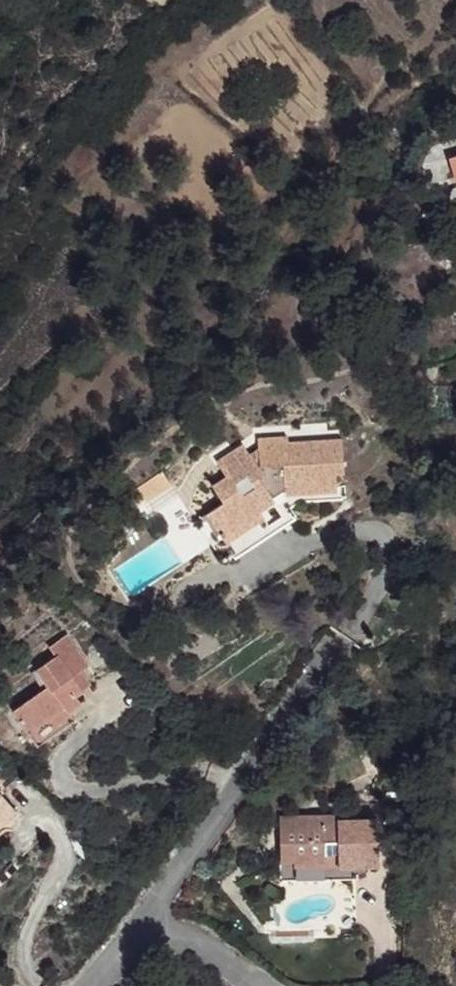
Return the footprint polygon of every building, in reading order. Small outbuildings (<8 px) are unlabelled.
[(246,449),(228,462),(260,528),(274,518),(269,509),(294,492),(345,490),(343,481),(354,481),(346,443),(297,449),(295,438),(264,443),(267,449),(254,457),(246,449)] [(260,528),(228,462),(220,468),(231,484),(217,496),(229,513),(214,524),(231,548),(260,528)] [(343,509),(345,490),(294,492),(269,509),(274,518),(260,528),(270,550),(288,540),(280,528),(305,512),(343,509)] [(270,550),(260,528),(231,548),(221,555),(237,573),(270,550)] [(103,684),(81,653),(67,663),(72,672),(52,689),(61,705),(29,730),(54,766),(93,738),(85,731),(101,721),(93,713),(99,708),(87,692),(96,687),(103,684)] [(108,705),(96,687),(87,692),(99,708),(108,705)] [(3,799),(0,802),(0,864),(2,865),(33,827),(3,799)] [(382,872),(381,824),(343,825),(343,821),(284,820),(285,845),(296,845),(298,862),(343,861),(345,871),(364,872),(382,872)] [(345,871),(343,861),(298,862),(296,845),(285,845),(284,870),(345,871)]
